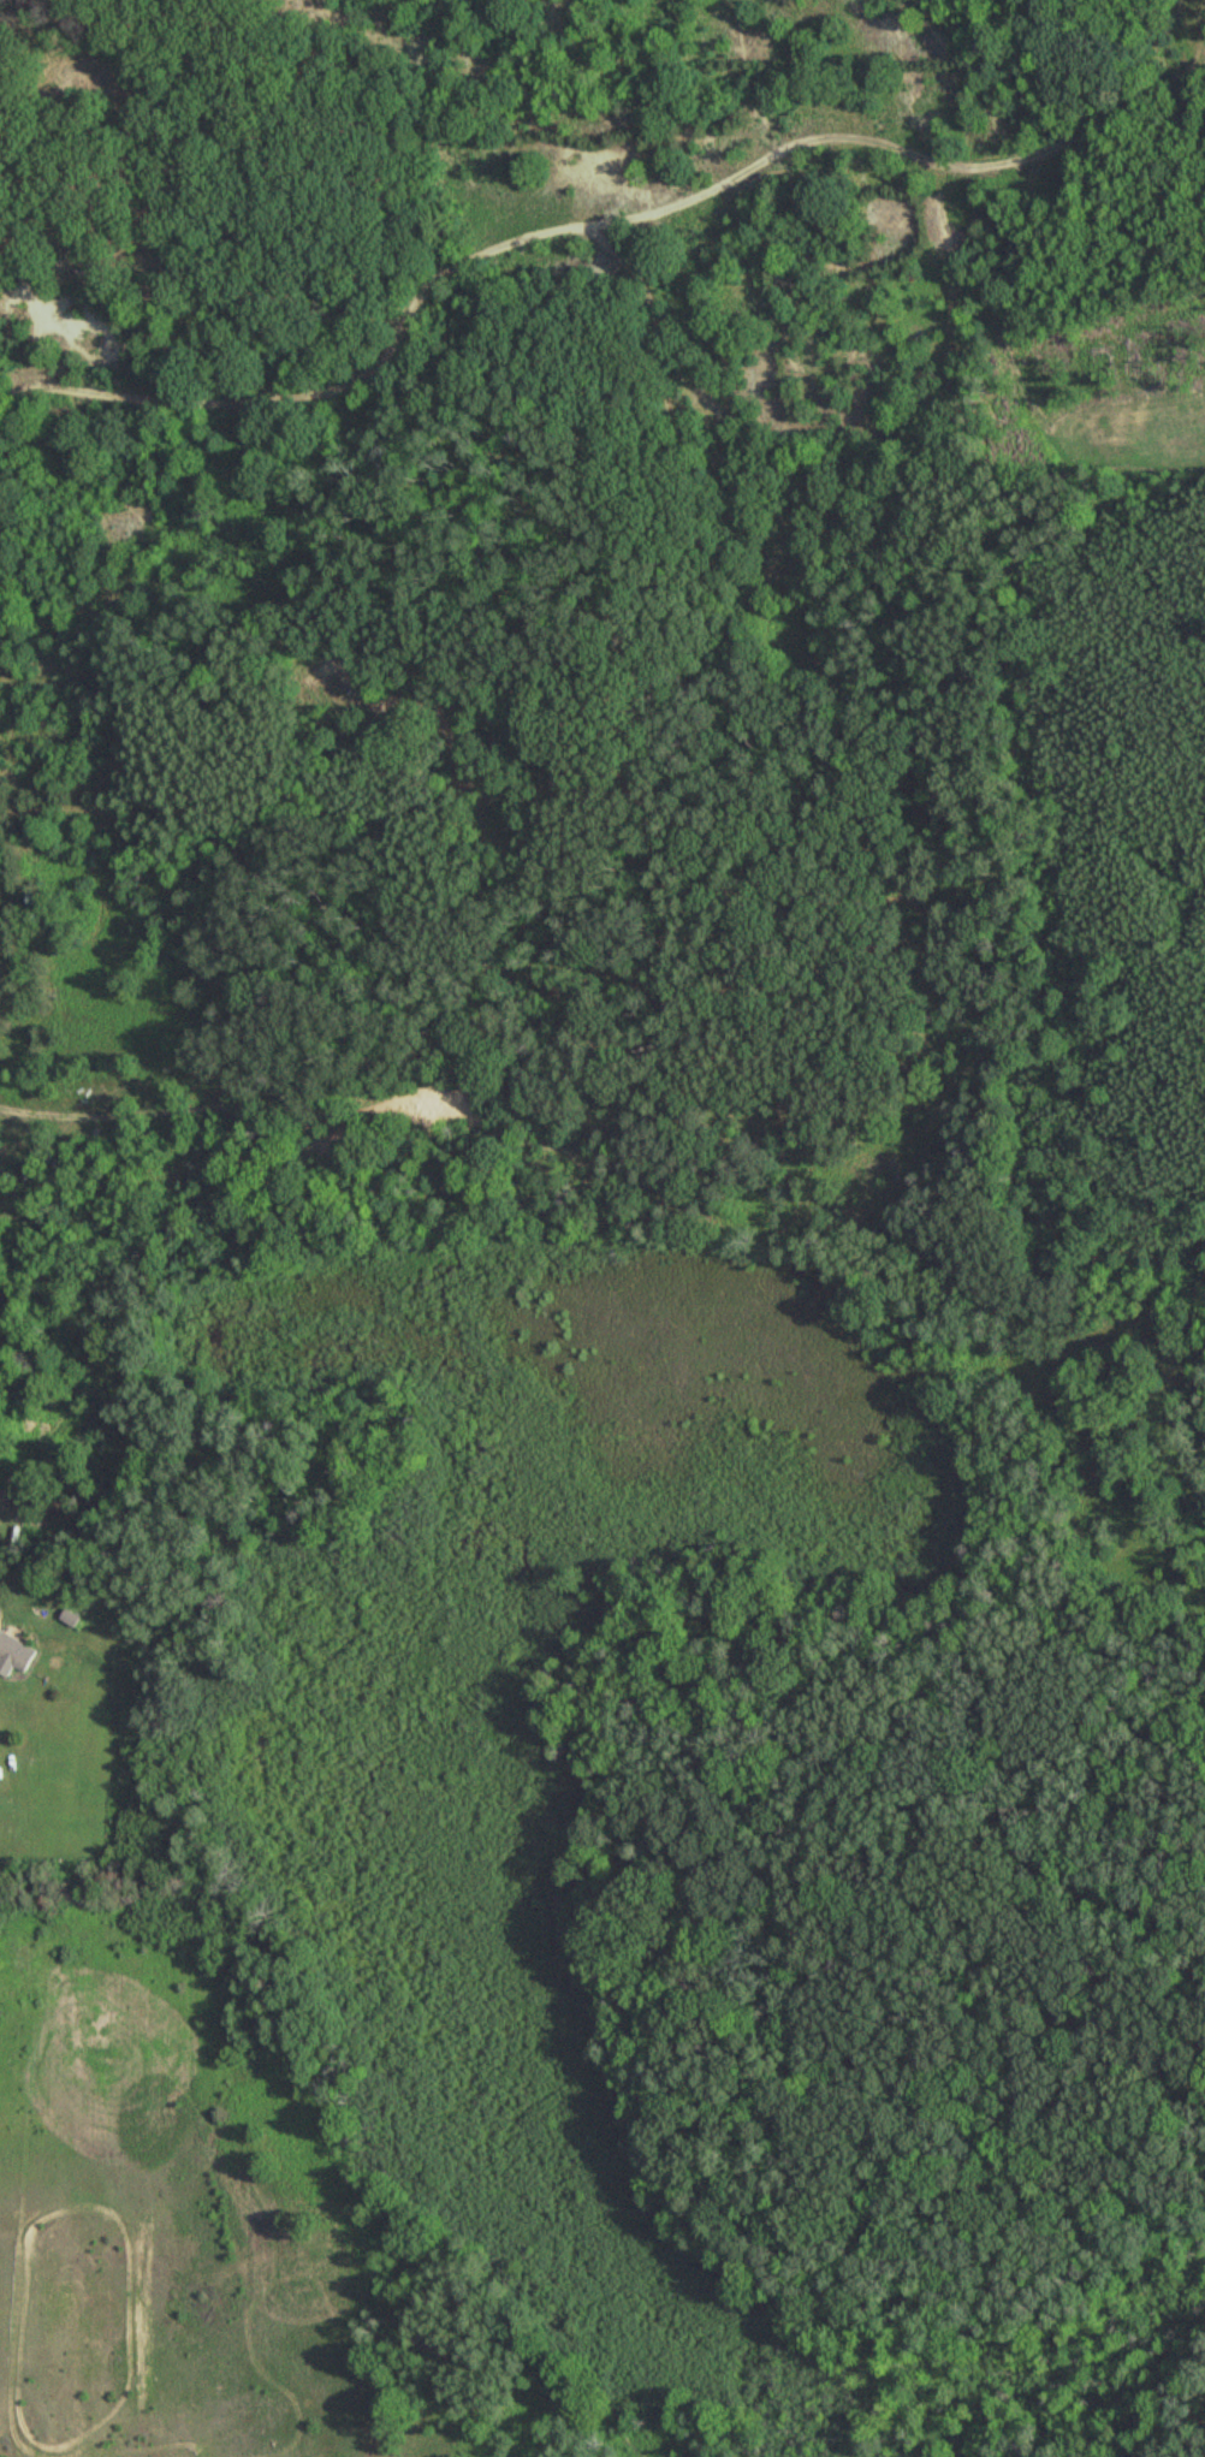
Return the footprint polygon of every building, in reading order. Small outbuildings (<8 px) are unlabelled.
[(29,1671),(40,1648),(0,1629),(0,1657),(29,1671)]
